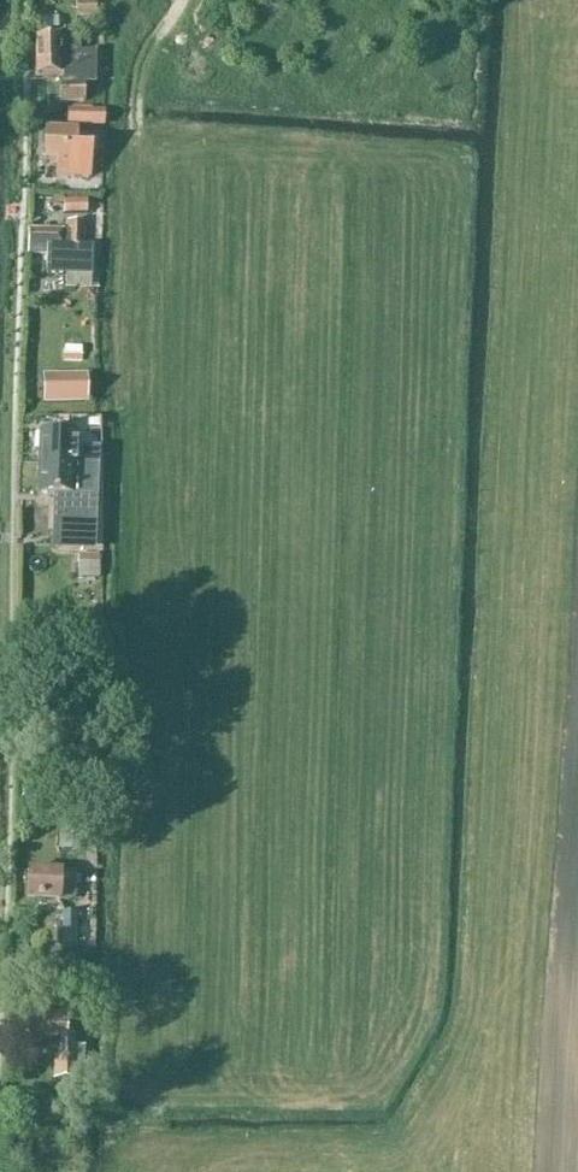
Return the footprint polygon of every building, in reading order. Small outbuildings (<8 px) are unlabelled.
[(96,17),(96,1),(75,1),(76,17),(96,17)] [(78,38),(35,39),(35,76),(60,75),(61,84),(56,84),(57,104),(84,103),(83,85),(94,85),(94,54),(78,54),(78,38)] [(93,112),(68,111),(68,126),(93,127),(93,112)] [(77,133),(44,132),(43,162),(56,162),(55,177),(89,178),(90,149),(76,148),(77,133)] [(88,215),(88,200),(64,201),(65,215),(88,215)] [(83,247),(83,223),(67,222),(67,232),(28,231),(27,255),(48,255),(47,276),(93,277),(93,247),(83,247)] [(89,404),(89,375),(43,376),(44,405),(89,404)] [(39,431),(38,463),(97,465),(98,451),(87,450),(87,452),(75,451),(76,433),(39,431)] [(97,465),(38,463),(37,496),(56,496),(56,507),(53,506),(52,525),(64,525),(63,537),(94,538),(96,482),(97,465)] [(100,580),(99,553),(78,553),(78,580),(100,580)] [(82,826),(66,825),(65,851),(82,851),(82,826)] [(75,889),(76,874),(60,873),(60,872),(27,871),(26,901),(60,902),(60,889),(75,889)] [(79,914),(63,913),(62,948),(78,948),(79,914)] [(83,1078),(84,1048),(75,1047),(75,1036),(66,1035),(67,1014),(22,1013),(21,1039),(57,1040),(57,1058),(54,1058),(54,1077),(83,1078)]
